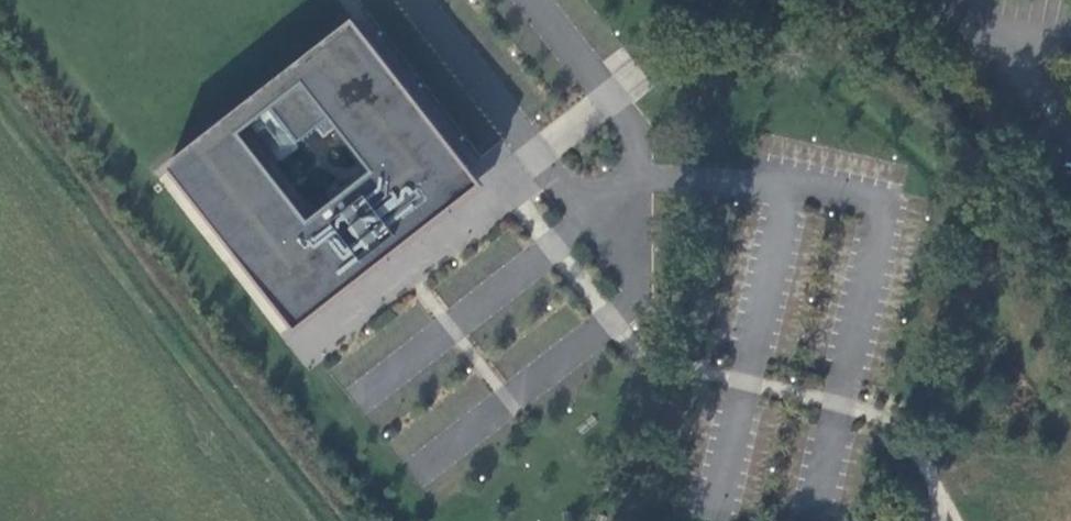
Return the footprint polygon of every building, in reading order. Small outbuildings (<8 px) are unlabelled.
[(486,191),(355,27),(167,176),(298,340),(486,191)]
